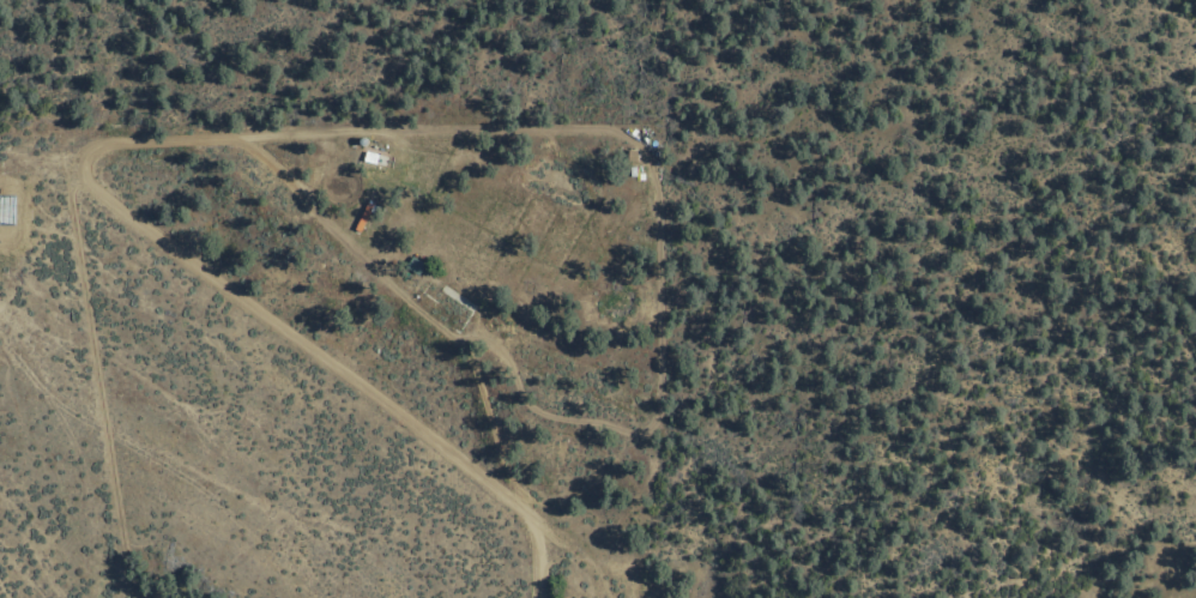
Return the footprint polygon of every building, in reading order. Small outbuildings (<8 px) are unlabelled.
[(363,149),(375,152),(373,162),(361,158),(363,149)] [(410,255),(422,262),(416,273),(403,266),(410,255)]
